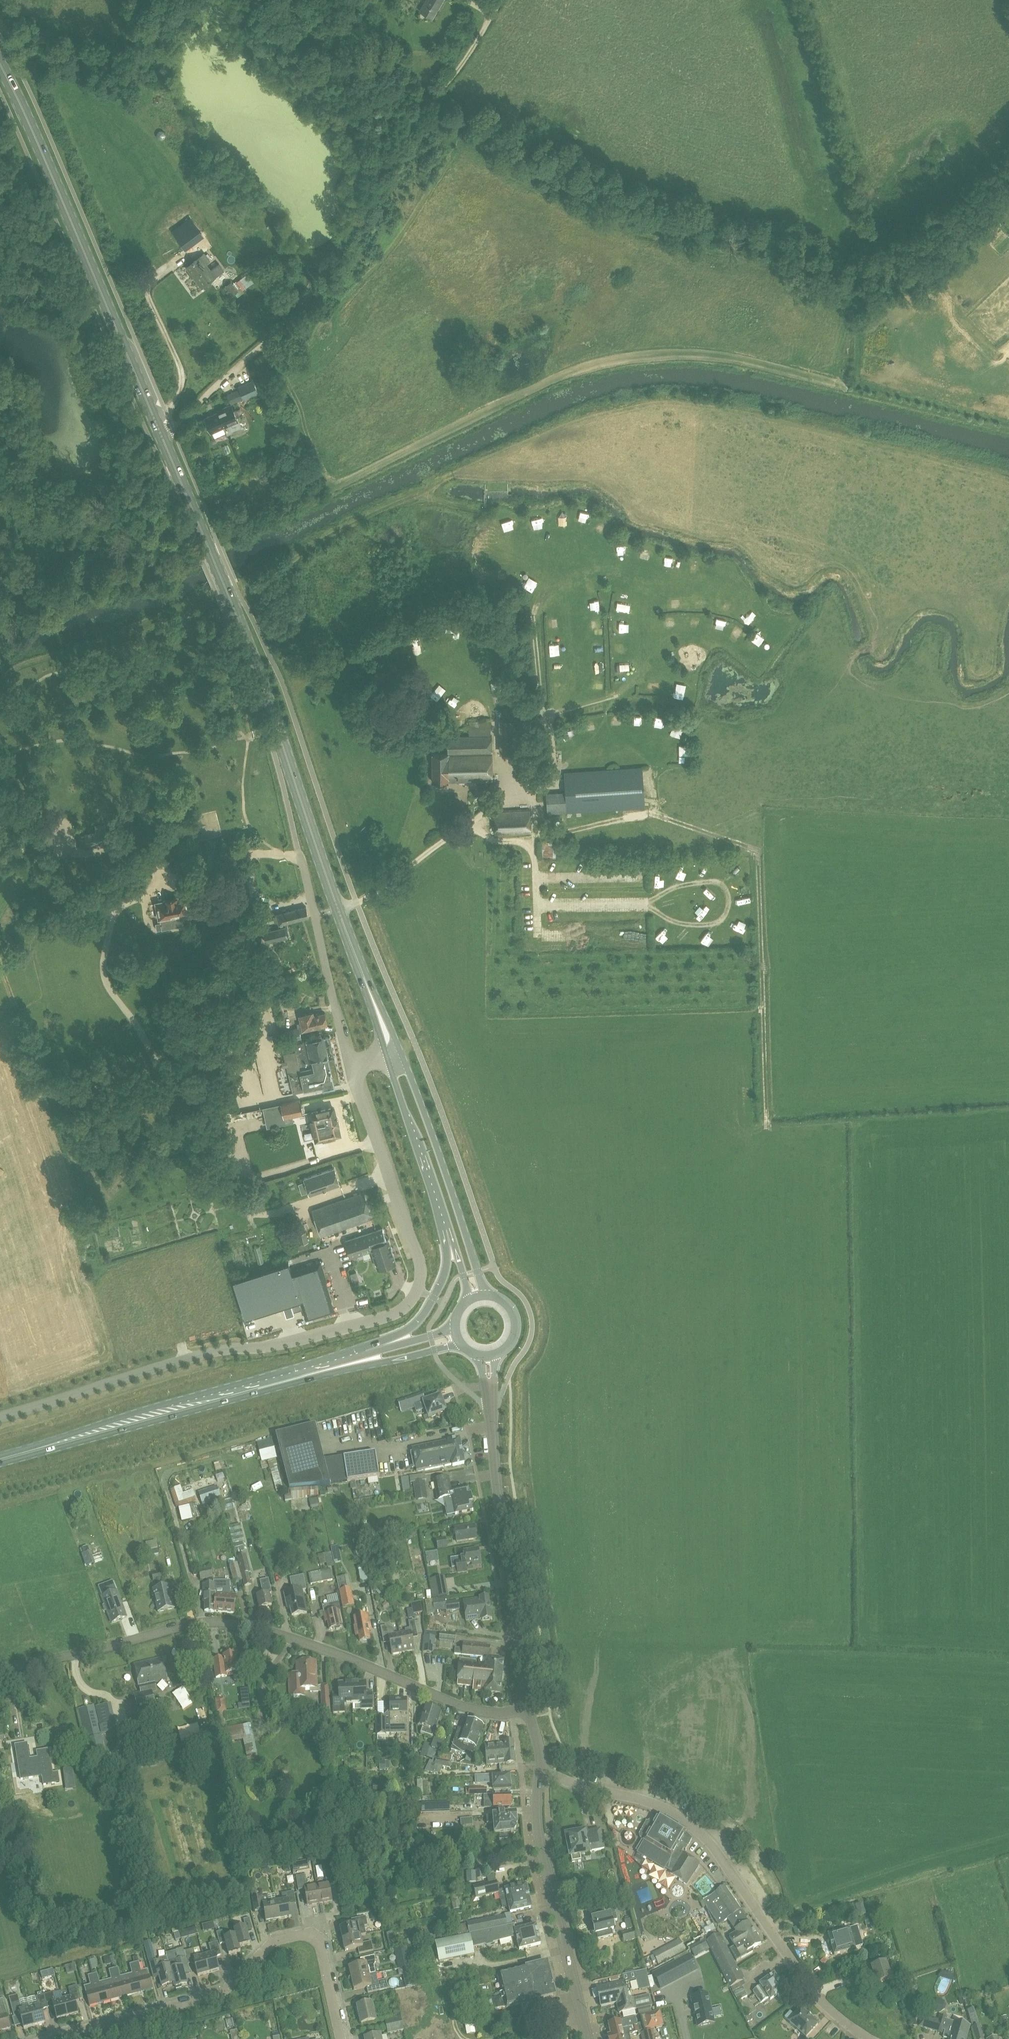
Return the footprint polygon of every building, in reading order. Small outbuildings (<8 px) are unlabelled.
[(432,19),(443,0),(426,0),(420,11),(432,19)] [(178,226),(172,230),(184,246),(190,241),(178,226)] [(204,253),(186,266),(201,286),(203,285),(205,288),(206,287),(211,283),(209,281),(211,279),(224,269),(219,263),(210,270),(205,263),(209,260),(204,253)] [(223,287),(230,296),(238,290),(232,281),(223,287)] [(239,387),(244,399),(259,393),(253,380),(239,387)] [(218,412),(205,418),(211,432),(224,426),(225,428),(239,422),(232,405),(218,411),(218,412)] [(278,459),(286,457),(284,446),(275,449),(278,459)] [(591,508),(582,509),(582,519),(592,519),(591,508)] [(535,519),(537,531),(545,530),(544,519),(535,519)] [(619,543),(619,553),(629,553),(629,543),(619,543)] [(640,556),(650,558),(653,548),(643,546),(640,556)] [(691,559),(691,570),(701,570),(701,559),(691,559)] [(537,594),(541,585),(533,581),(529,590),(537,594)] [(706,609),(707,597),(698,597),(698,608),(706,609)] [(724,598),(723,610),(732,610),(732,599),(724,598)] [(605,629),(604,617),(598,617),(598,612),(604,612),(604,600),(594,601),(595,629),(605,629)] [(627,610),(627,600),(618,600),(618,609),(627,610)] [(746,615),(749,623),(758,619),(754,611),(746,615)] [(667,613),(668,624),(678,624),(678,613),(667,613)] [(716,613),(715,624),(724,626),(726,614),(716,613)] [(553,621),(554,632),(564,631),(563,621),(553,621)] [(617,633),(631,632),(630,623),(616,624),(617,633)] [(760,629),(753,635),(760,642),(767,636),(760,629)] [(479,638),(476,646),(483,648),(486,640),(479,638)] [(616,655),(626,654),(626,642),(616,643),(616,655)] [(563,648),(554,648),(554,657),(563,657),(563,648)] [(617,678),(626,679),(627,669),(617,669),(617,678)] [(647,682),(647,689),(652,689),(652,691),(661,691),(661,682),(647,682)] [(687,686),(676,685),(676,694),(687,694),(687,686)] [(635,725),(646,725),(646,714),(636,713),(635,725)] [(616,715),(616,727),(627,727),(627,714),(616,715)] [(499,719),(500,753),(530,753),(530,719),(499,719)] [(656,730),(664,730),(665,720),(657,720),(656,730)] [(684,734),(689,724),(680,720),(676,730),(684,734)] [(431,754),(432,781),(492,780),(491,751),(492,751),(491,735),(490,721),(470,721),(470,736),(448,736),(448,752),(431,754)] [(577,727),(569,728),(571,740),(579,738),(577,727)] [(692,754),(692,745),(682,745),(682,754),(692,754)] [(551,804),(548,804),(549,813),(643,807),(640,767),(619,769),(565,772),(566,792),(550,793),(551,804)] [(494,810),(495,835),(531,833),(530,808),(494,810)] [(87,835),(88,845),(107,842),(106,832),(87,835)] [(731,871),(736,877),(744,870),(740,864),(731,871)] [(161,922),(156,923),(157,929),(192,923),(187,897),(178,899),(178,897),(166,899),(166,901),(157,903),(160,917),(161,922)] [(262,907),(259,907),(261,915),(264,914),(271,911),(269,904),(262,907)] [(264,931),(266,942),(288,936),(285,926),(284,926),(283,923),(308,917),(305,907),(276,914),(279,924),(280,924),(280,927),(264,931)] [(299,1027),(287,1030),(290,1042),(302,1038),(300,1033),(303,1032),(302,1030),(327,1025),(324,1012),(313,1014),(313,1012),(299,1015),(301,1022),(298,1023),(299,1027)] [(306,1041),(282,1047),(284,1054),(296,1051),(300,1070),(289,1072),(293,1092),(323,1086),(323,1087),(334,1084),(340,1082),(330,1037),(325,1038),(325,1037),(306,1041)] [(303,1114),(301,1102),(281,1106),(263,1109),(265,1118),(267,1128),(286,1124),(284,1118),(292,1117),(303,1114)] [(335,1126),(338,1123),(337,1118),(333,1117),(331,1108),(310,1113),(316,1140),(337,1135),(335,1126)] [(303,1178),(309,1195),(340,1184),(334,1167),(303,1178)] [(313,1210),(321,1235),(372,1218),(364,1193),(313,1210)] [(389,1239),(386,1240),(383,1228),(346,1240),(351,1256),(372,1250),(378,1267),(396,1261),(389,1239)] [(297,1234),(300,1244),(309,1241),(306,1231),(297,1234)] [(292,1271),(297,1287),(307,1318),(335,1309),(326,1281),(327,1281),(321,1261),(307,1265),(308,1266),(292,1271)] [(288,1262),(233,1280),(245,1318),(255,1314),(255,1316),(256,1316),(255,1314),(263,1311),(263,1312),(264,1312),(264,1311),(272,1308),(272,1311),(273,1310),(273,1309),(283,1305),(286,1315),(287,1314),(286,1313),(293,1310),(294,1312),(294,1311),(303,1308),(288,1262)] [(336,1402),(339,1408),(352,1402),(349,1396),(336,1402)] [(425,1409),(428,1416),(445,1410),(440,1396),(428,1400),(428,1399),(413,1404),(416,1412),(425,1409)] [(276,1435),(289,1488),(330,1485),(330,1484),(324,1461),(315,1425),(276,1435)] [(452,1465),(465,1463),(460,1439),(447,1441),(421,1447),(421,1450),(414,1451),(418,1470),(425,1469),(425,1470),(452,1464),(452,1465)] [(375,1453),(324,1461),(330,1484),(379,1477),(375,1453)] [(402,1485),(409,1485),(407,1477),(400,1478),(402,1485)] [(438,1500),(453,1497),(456,1513),(473,1509),(471,1503),(472,1503),(471,1495),(470,1495),(468,1488),(451,1491),(448,1478),(434,1481),(438,1500)] [(427,1497),(424,1480),(414,1482),(416,1499),(427,1497)] [(194,1492),(197,1501),(200,1509),(222,1502),(216,1484),(194,1492)] [(180,1486),(171,1489),(177,1507),(197,1501),(194,1492),(193,1490),(183,1494),(180,1486)] [(306,1488),(291,1489),(292,1500),(306,1499),(306,1497),(306,1488)] [(306,1488),(306,1497),(318,1496),(318,1488),(306,1488)] [(309,1499),(310,1508),(322,1506),(320,1497),(309,1499)] [(240,1524),(229,1527),(235,1551),(245,1549),(243,1543),(245,1542),(240,1524)] [(455,1528),(457,1541),(476,1538),(474,1525),(455,1528)] [(436,1539),(438,1549),(448,1548),(445,1537),(436,1539)] [(337,1546),(331,1547),(334,1563),(340,1561),(337,1546)] [(464,1556),(451,1558),(452,1567),(457,1567),(458,1573),(466,1572),(465,1564),(472,1563),(473,1566),(481,1565),(479,1550),(463,1552),(464,1556)] [(90,1551),(82,1554),(86,1566),(95,1563),(91,1551),(90,1551)] [(334,1566),(331,1552),(324,1554),(326,1563),(327,1563),(328,1567),(334,1566)] [(237,1557),(244,1586),(252,1585),(249,1573),(251,1572),(247,1554),(237,1557)] [(229,1565),(233,1582),(242,1580),(238,1563),(229,1565)] [(358,1568),(361,1582),(367,1580),(365,1567),(358,1568)] [(308,1573),(310,1584),(333,1579),(331,1568),(308,1573)] [(204,1611),(214,1612),(214,1585),(213,1581),(211,1569),(200,1571),(202,1580),(209,1579),(208,1584),(205,1584),(205,1594),(204,1594),(204,1611)] [(162,1571),(152,1573),(153,1581),(164,1579),(162,1571)] [(302,1590),(306,1589),(303,1576),(291,1578),(293,1591),(284,1593),(286,1602),(289,1602),(292,1616),(307,1613),(302,1590)] [(431,1578),(434,1596),(447,1594),(444,1576),(431,1578)] [(257,1596),(260,1608),(272,1606),(270,1594),(272,1594),(269,1579),(261,1581),(264,1594),(257,1596)] [(214,1585),(214,1612),(214,1611),(234,1613),(236,1596),(230,1596),(230,1581),(213,1581),(214,1585)] [(106,1598),(108,1602),(104,1604),(112,1622),(127,1617),(120,1598),(119,1598),(117,1593),(118,1593),(113,1582),(97,1588),(101,1600),(106,1598)] [(158,1612),(175,1608),(170,1586),(153,1590),(158,1612)] [(349,1588),(340,1590),(343,1607),(354,1605),(351,1588),(349,1588)] [(333,1607),(342,1606),(341,1596),(331,1597),(333,1607)] [(480,1599),(463,1601),(466,1620),(482,1618),(482,1619),(491,1618),(489,1597),(479,1598),(480,1599)] [(432,1600),(434,1612),(459,1609),(458,1600),(446,1602),(445,1598),(432,1600)] [(421,1602),(412,1604),(413,1609),(414,1613),(423,1611),(421,1602)] [(327,1621),(329,1629),(342,1627),(338,1611),(331,1612),(329,1604),(322,1606),(325,1621),(327,1621)] [(368,1631),(372,1631),(370,1623),(369,1624),(367,1615),(354,1617),(355,1626),(354,1626),(356,1635),(358,1635),(359,1641),(370,1639),(368,1631)] [(411,1635),(417,1634),(415,1620),(408,1621),(410,1628),(405,1629),(405,1632),(399,1633),(402,1652),(414,1650),(411,1635)] [(381,1626),(383,1640),(389,1639),(390,1642),(392,1654),(402,1652),(399,1633),(394,1634),(393,1629),(389,1630),(388,1625),(381,1626)] [(439,1640),(455,1642),(455,1634),(440,1633),(439,1640)] [(423,1651),(434,1652),(435,1636),(424,1635),(423,1651)] [(454,1653),(489,1657),(490,1646),(463,1643),(462,1648),(455,1647),(454,1653)] [(234,1672),(235,1680),(241,1679),(240,1671),(241,1671),(240,1664),(238,1664),(237,1654),(224,1656),(224,1659),(214,1660),(216,1677),(227,1676),(227,1673),(234,1672)] [(140,1693),(134,1694),(138,1712),(156,1709),(152,1690),(157,1689),(155,1683),(168,1680),(163,1658),(134,1664),(140,1693)] [(484,1692),(499,1693),(503,1661),(486,1659),(485,1665),(476,1664),(477,1661),(460,1659),(457,1684),(473,1685),(473,1690),(484,1691),(484,1692)] [(297,1674),(289,1674),(289,1695),(304,1695),(303,1688),(310,1688),(310,1692),(320,1691),(320,1702),(328,1702),(328,1685),(320,1685),(320,1687),(316,1687),(315,1662),(296,1663),(297,1674)] [(352,1704),(352,1683),(338,1684),(338,1695),(332,1696),(333,1713),(344,1713),(344,1704),(352,1704)] [(365,1683),(352,1683),(352,1704),(361,1704),(361,1710),(372,1709),(372,1694),(366,1695),(365,1683)] [(215,1700),(217,1711),(227,1710),(225,1698),(215,1700)] [(398,1715),(396,1715),(396,1726),(399,1726),(400,1733),(407,1733),(407,1713),(407,1712),(407,1699),(396,1700),(397,1704),(398,1704),(398,1715)] [(384,1716),(376,1716),(377,1734),(378,1740),(385,1740),(385,1728),(390,1727),(391,1733),(400,1733),(399,1726),(396,1726),(396,1715),(398,1715),(398,1704),(397,1704),(396,1700),(389,1700),(389,1710),(384,1716)] [(96,1707),(100,1726),(115,1722),(111,1704),(96,1707)] [(86,1740),(90,1739),(102,1735),(101,1733),(100,1726),(95,1705),(78,1709),(86,1740)] [(435,1731),(441,1713),(424,1707),(418,1725),(423,1727),(420,1734),(433,1738),(436,1731),(435,1731)] [(462,1731),(458,1729),(451,1750),(463,1754),(474,1724),(466,1721),(462,1731)] [(100,1726),(101,1733),(117,1729),(115,1722),(100,1726)] [(251,1724),(242,1725),(245,1740),(248,1756),(257,1754),(251,1724)] [(474,1724),(463,1754),(467,1756),(465,1761),(470,1762),(476,1748),(483,1727),(474,1724)] [(227,1728),(230,1742),(245,1740),(242,1725),(227,1728)] [(102,1735),(90,1739),(94,1756),(106,1753),(102,1735)] [(432,1746),(431,1749),(437,1751),(441,1744),(443,1741),(435,1738),(432,1746)] [(42,1775),(44,1784),(54,1783),(49,1749),(37,1751),(38,1759),(30,1761),(27,1743),(15,1745),(17,1757),(20,1757),(21,1765),(19,1766),(21,1779),(42,1775)] [(425,1743),(420,1755),(432,1759),(437,1751),(431,1749),(432,1746),(425,1743)] [(506,1764),(515,1763),(513,1743),(504,1743),(504,1744),(485,1746),(487,1765),(505,1764),(506,1764)] [(453,1754),(440,1751),(438,1759),(452,1762),(453,1754)] [(439,1765),(444,1766),(451,1767),(452,1762),(438,1759),(434,1758),(433,1761),(430,1760),(425,1770),(435,1772),(439,1765)] [(381,1761),(372,1761),(372,1772),(379,1772),(379,1768),(381,1768),(381,1761)] [(64,1769),(65,1776),(73,1775),(72,1768),(64,1769)] [(482,1782),(493,1782),(493,1788),(510,1788),(509,1776),(482,1777),(482,1782)] [(423,1800),(437,1799),(437,1783),(422,1783),(423,1800)] [(503,1807),(511,1806),(510,1794),(484,1795),(484,1808),(503,1807)] [(450,1811),(450,1803),(421,1804),(421,1811),(450,1811)] [(640,1845),(636,1850),(638,1851),(637,1853),(664,1869),(664,1868),(669,1871),(668,1872),(687,1884),(700,1863),(681,1852),(683,1848),(686,1850),(691,1839),(686,1833),(687,1831),(686,1831),(659,1814),(644,1840),(645,1841),(642,1846),(640,1845)] [(515,1815),(493,1817),(486,1817),(487,1825),(494,1824),(495,1836),(499,1835),(499,1841),(511,1840),(511,1834),(517,1834),(515,1815)] [(461,1819),(461,1826),(473,1825),(472,1818),(461,1819)] [(570,1857),(572,1857),(573,1861),(580,1860),(579,1855),(590,1853),(590,1852),(604,1849),(601,1830),(586,1832),(586,1831),(566,1835),(570,1857)] [(418,1859),(423,1865),(427,1861),(422,1855),(418,1859)] [(325,1872),(327,1883),(317,1885),(320,1903),(333,1901),(330,1885),(336,1884),(334,1870),(325,1872)] [(476,1870),(476,1871),(476,1879),(486,1878),(486,1870),(476,1870)] [(299,1890),(305,1889),(308,1906),(320,1903),(317,1885),(307,1887),(305,1875),(298,1876),(296,1877),(299,1890)] [(494,1876),(487,1878),(489,1884),(473,1888),(476,1899),(498,1894),(498,1892),(498,1891),(496,1882),(495,1882),(494,1876)] [(606,1887),(609,1901),(622,1898),(619,1884),(606,1887)] [(528,1895),(526,1885),(498,1891),(498,1892),(498,1894),(500,1902),(507,1901),(507,1900),(528,1895)] [(658,1886),(642,1891),(647,1908),(664,1903),(658,1886)] [(752,1949),(761,1943),(749,1922),(747,1923),(740,1910),(741,1910),(725,1886),(715,1893),(703,1900),(717,1925),(727,1919),(734,1929),(736,1933),(729,1937),(735,1946),(730,1949),(736,1960),(753,1950),(752,1949)] [(256,1887),(251,1888),(253,1899),(255,1911),(264,1909),(267,1922),(279,1919),(276,1902),(269,1903),(268,1896),(262,1897),(262,1894),(258,1895),(256,1887)] [(283,1901),(276,1902),(279,1919),(292,1917),(290,1905),(296,1904),(294,1891),(282,1893),(283,1901)] [(531,1908),(528,1895),(507,1900),(507,1901),(510,1913),(531,1908)] [(855,1906),(859,1918),(867,1916),(862,1903),(855,1906)] [(613,1935),(612,1930),(614,1929),(612,1921),(618,1920),(615,1908),(609,1909),(610,1914),(593,1919),(594,1926),(596,1934),(597,1934),(598,1939),(613,1935)] [(354,1925),(341,1928),(344,1940),(361,1936),(366,1935),(364,1927),(369,1926),(367,1916),(353,1919),(354,1925)] [(470,1934),(506,1927),(504,1916),(467,1924),(469,1933),(469,1934),(470,1934)] [(234,1929),(236,1935),(239,1946),(240,1946),(251,1943),(247,1930),(253,1929),(250,1918),(244,1919),(246,1926),(234,1929)] [(865,1921),(867,1931),(874,1929),(871,1919),(865,1921)] [(470,1935),(436,1942),(440,1962),(474,1955),(472,1948),(485,1944),(486,1946),(493,1944),(493,1942),(516,1936),(519,1950),(540,1945),(536,1926),(514,1930),(513,1925),(506,1927),(470,1934),(470,1935)] [(657,1944),(667,1946),(671,1929),(661,1927),(657,1944)] [(828,1934),(834,1955),(855,1948),(849,1928),(828,1934)] [(622,1933),(624,1943),(637,1940),(635,1929),(622,1933)] [(189,1936),(187,1930),(179,1932),(181,1939),(189,1936)] [(221,1943),(226,1942),(230,1954),(241,1951),(240,1946),(239,1946),(236,1935),(225,1938),(223,1930),(218,1932),(221,1943)] [(720,1935),(707,1941),(724,1976),(737,1969),(720,1935)] [(361,1936),(344,1940),(346,1951),(359,1948),(360,1954),(374,1951),(372,1942),(363,1944),(361,1936)] [(679,1940),(653,1954),(659,1965),(671,1959),(676,1956),(676,1957),(686,1952),(679,1940)] [(209,1945),(211,1953),(204,1955),(209,1973),(220,1970),(216,1957),(222,1955),(219,1942),(209,1945)] [(691,1949),(695,1956),(710,1948),(706,1942),(691,1949)] [(411,1966),(407,1947),(397,1949),(401,1968),(411,1966)] [(209,1973),(204,1955),(196,1957),(194,1948),(185,1951),(186,1957),(188,1965),(195,1963),(198,1976),(209,1973)] [(171,1968),(169,1960),(167,1956),(158,1958),(159,1960),(156,1961),(153,1953),(148,1955),(150,1963),(154,1978),(160,1977),(162,1986),(168,1984),(169,1986),(174,1984),(170,1968),(171,1968)] [(661,1988),(696,1969),(689,1955),(654,1974),(661,1988)] [(361,1959),(362,1965),(367,1964),(368,1968),(377,1966),(375,1956),(361,1959)] [(188,1965),(186,1957),(176,1960),(176,1958),(169,1960),(171,1968),(170,1968),(174,1984),(175,1987),(176,1987),(176,1988),(182,1987),(182,1985),(187,1984),(185,1974),(190,1972),(188,1965)] [(871,1966),(877,1983),(891,1978),(886,1961),(871,1966)] [(135,1963),(142,1991),(153,1988),(148,1969),(142,1971),(139,1962),(135,1963)] [(132,1974),(127,1975),(132,1994),(142,1991),(135,1963),(129,1964),(132,1974)] [(479,2013),(506,2007),(507,2008),(543,1999),(555,1996),(547,1963),(499,1975),(504,1996),(477,2002),(479,2013)] [(67,1973),(77,1971),(75,1964),(65,1967),(67,1973)] [(350,1968),(352,1979),(370,1976),(368,1968),(367,1964),(362,1965),(350,1968)] [(132,1994),(127,1975),(121,1977),(118,1968),(113,1969),(121,1997),(132,1994)] [(111,1979),(106,1981),(111,2000),(121,1997),(113,1969),(109,1970),(111,1979)] [(730,1987),(733,1991),(743,1986),(740,1982),(743,1981),(743,1979),(744,1978),(741,1972),(739,1972),(737,1969),(724,1976),(730,1987)] [(636,1974),(639,1990),(650,1987),(646,1971),(636,1974)] [(111,2000),(106,1981),(100,1983),(97,1973),(92,1974),(100,2003),(111,2000)] [(770,1999),(776,1994),(779,1998),(786,1994),(783,1990),(784,1989),(774,1973),(760,1983),(761,1985),(753,1991),(760,2002),(769,1996),(770,1999)] [(90,2006),(100,2003),(92,1974),(88,1976),(90,1985),(84,1987),(90,2006)] [(355,1991),(367,1988),(369,1994),(388,1990),(386,1980),(379,1982),(377,1974),(370,1976),(352,1979),(355,1991)] [(617,2003),(629,2000),(628,2000),(627,1993),(632,1992),(629,1982),(624,1983),(624,1981),(597,1988),(601,2006),(617,2003)] [(81,1999),(78,1985),(68,1988),(71,1997),(63,1999),(68,2017),(79,2014),(75,2001),(81,1999)] [(743,1986),(733,1991),(737,2001),(747,1996),(743,1986)] [(53,1992),(44,1995),(48,2008),(54,2006),(57,2020),(68,2017),(63,1999),(55,2001),(53,1992)] [(698,2026),(714,2022),(707,1994),(691,1998),(698,2026)] [(18,1995),(9,1997),(14,2017),(20,2015),(24,2028),(34,2026),(30,2008),(22,2010),(18,1995)] [(38,2006),(30,2008),(34,2026),(45,2023),(42,2010),(48,2008),(44,1995),(38,1996),(35,1997),(38,2006)] [(629,2000),(617,2003),(619,2013),(636,2009),(651,2006),(649,1995),(633,1998),(633,1999),(628,2000),(629,2000)] [(0,2009),(0,2029),(0,2030),(11,2027),(3,1999),(0,2000),(0,2008),(0,2009)] [(361,2019),(362,2024),(376,2021),(372,2004),(358,2007),(358,2008),(358,2009),(355,2009),(359,2019),(361,2019)] [(222,2005),(209,2010),(213,2019),(226,2014),(222,2005)] [(788,2021),(805,2037),(817,2024),(800,2008),(794,2015),(790,2011),(784,2017),(789,2021),(788,2021)] [(642,2023),(644,2031),(656,2028),(656,2029),(662,2027),(662,2025),(659,2012),(640,2016),(642,2023)] [(911,2024),(917,2026),(917,2023),(914,2015),(909,2017),(911,2024)] [(946,2020),(947,2018),(939,2015),(938,2021),(922,2016),(919,2026),(942,2033),(942,2032),(946,2020)] [(400,2017),(386,2020),(387,2027),(402,2024),(400,2017)] [(607,2035),(608,2038),(631,2038),(629,2034),(644,2031),(642,2023),(637,2024),(636,2017),(620,2021),(620,2020),(608,2023),(611,2034),(607,2035)] [(970,2019),(972,2026),(979,2024),(977,2017),(970,2019)] [(235,2027),(233,2019),(226,2020),(228,2029),(235,2027)] [(946,2020),(942,2032),(944,2033),(943,2037),(949,2038),(966,2038),(967,2036),(966,2036),(969,2026),(961,2024),(946,2020)] [(466,2024),(466,2033),(475,2032),(474,2023),(466,2024)] [(402,2024),(387,2027),(388,2033),(404,2030),(402,2024)] [(979,2024),(972,2026),(975,2038),(983,2035),(980,2024),(979,2024)] [(232,2038),(239,2038),(237,2029),(230,2031),(232,2038)] [(642,2038),(655,2038),(653,2030),(641,2033),(642,2038)]
